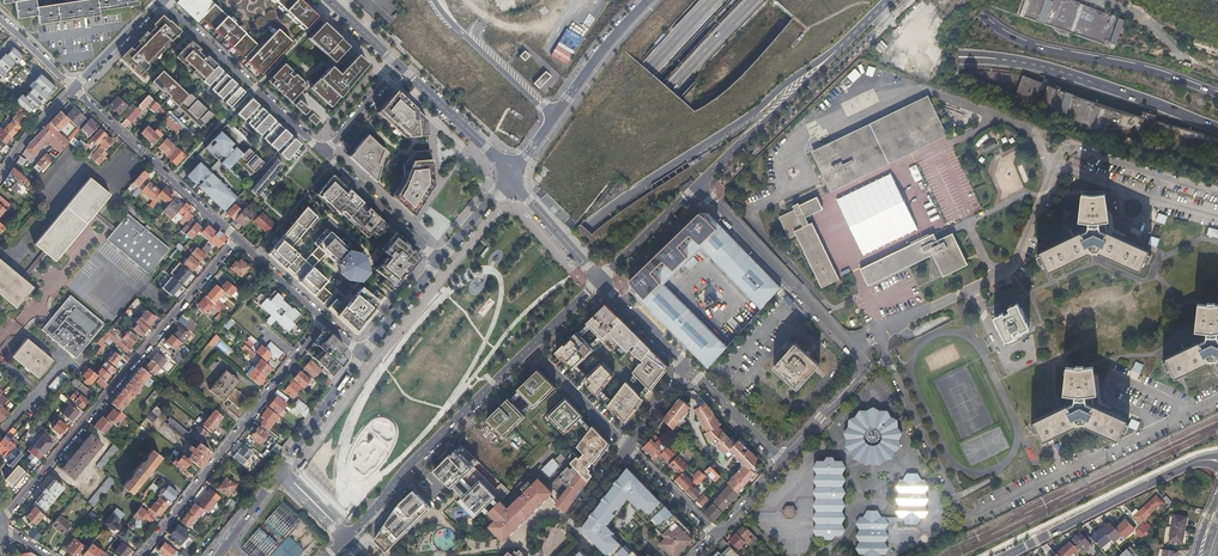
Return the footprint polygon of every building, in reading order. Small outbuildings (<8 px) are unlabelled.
[(1,5),(14,3),(16,20),(37,17),(38,26),(98,17),(98,12),(138,6),(137,0),(93,0),(37,8),(36,0),(32,0),(20,2),(20,0),(0,0),(1,5)] [(210,0),(179,0),(176,3),(197,23),(201,18),(214,4),(210,0)] [(304,29),(317,16),(300,0),(273,0),(304,29)] [(238,26),(214,4),(201,18),(224,40),(238,26)] [(122,58),(139,74),(180,31),(163,16),(122,58)] [(323,22),(308,38),(334,63),(349,46),(323,22)] [(224,40),(244,59),(257,44),(238,26),(224,40)] [(292,42),(278,29),(248,61),(261,74),(292,42)] [(395,30),(389,37),(401,48),(407,41),(395,30)] [(216,66),(190,41),(176,56),(202,81),(216,66)] [(874,47),(880,54),(888,47),(882,41),(874,47)] [(14,47),(8,55),(6,54),(0,60),(0,67),(6,73),(16,62),(17,64),(24,56),(14,47)] [(525,61),(530,56),(524,51),(519,56),(525,61)] [(310,88),(331,107),(368,64),(358,54),(339,74),(331,66),(310,88)] [(291,70),(284,63),(268,80),(304,115),(309,110),(296,97),(310,81),(308,79),(305,83),(294,72),(297,69),(294,67),(291,70)] [(230,108),(244,92),(216,66),(202,81),(208,87),(214,80),(217,82),(211,89),(221,99),(228,92),(231,95),(224,102),(230,108)] [(162,71),(151,82),(200,128),(212,115),(208,111),(203,117),(201,115),(206,109),(196,100),(191,106),(189,104),(195,98),(190,94),(189,96),(162,71)] [(544,93),(550,87),(545,83),(551,77),(545,71),(533,83),(544,93)] [(55,86),(41,74),(34,81),(37,84),(25,97),(22,94),(15,101),(18,104),(25,110),(29,114),(39,102),(41,104),(50,95),(48,93),(55,86)] [(405,138),(428,136),(427,120),(396,91),(378,113),(405,138)] [(150,109),(153,112),(156,109),(159,106),(147,95),(138,105),(142,109),(148,103),(152,106),(150,109)] [(109,105),(119,114),(126,105),(116,96),(109,105)] [(927,97),(813,152),(831,190),(945,135),(927,97)] [(286,160),(299,144),(251,99),(236,114),(244,121),(250,114),(253,116),(246,123),(260,136),(266,129),(269,131),(262,138),(276,151),(282,144),(285,146),(278,153),(286,160)] [(22,113),(25,110),(18,104),(13,110),(14,111),(16,113),(13,116),(11,118),(12,119),(20,126),(21,127),(22,125),(28,118),(22,113)] [(126,109),(121,115),(125,119),(135,108),(131,104),(126,109)] [(165,118),(168,115),(159,106),(156,109),(158,112),(165,118)] [(68,119),(77,127),(84,119),(80,115),(77,112),(73,108),(65,116),(68,119)] [(129,122),(131,123),(141,113),(135,108),(125,119),(120,124),(124,128),(129,122)] [(57,131),(68,119),(65,116),(59,111),(48,122),(57,131)] [(171,113),(169,115),(178,123),(192,137),(194,135),(171,113)] [(162,121),(172,130),(178,123),(169,115),(168,115),(165,118),(162,121)] [(316,126),(321,120),(315,115),(312,118),(310,120),(316,126)] [(79,130),(87,137),(98,125),(89,118),(87,121),(79,130)] [(3,130),(11,137),(20,126),(12,119),(3,130)] [(87,121),(84,119),(77,127),(79,130),(87,121)] [(25,148),(32,154),(45,140),(60,152),(69,142),(67,140),(48,123),(29,142),(25,148)] [(140,133),(146,138),(153,131),(146,126),(140,133)] [(11,137),(3,130),(0,127),(0,130),(0,139),(6,145),(10,141),(8,140),(11,137)] [(67,140),(69,142),(79,130),(77,127),(73,131),(74,132),(67,140)] [(98,144),(99,143),(106,135),(99,129),(91,138),(95,142),(94,144),(95,145),(96,143),(98,144)] [(146,138),(153,144),(159,137),(153,131),(146,138)] [(230,147),(233,143),(220,131),(204,148),(218,161),(220,163),(227,170),(235,161),(242,154),(235,147),(233,150),(230,147)] [(348,157),(376,183),(377,181),(383,158),(388,153),(368,134),(348,157)] [(99,143),(106,149),(113,141),(110,138),(106,135),(99,143)] [(166,156),(174,147),(175,146),(165,137),(156,147),(166,156)] [(78,146),(81,149),(87,142),(84,139),(78,146)] [(985,152),(998,148),(994,140),(982,144),(985,152)] [(80,150),(82,153),(90,145),(87,142),(81,149),(80,150)] [(166,156),(176,165),(181,159),(184,156),(174,147),(166,156)] [(235,161),(250,175),(262,162),(254,154),(249,160),(247,158),(252,152),(248,148),(242,154),(235,161)] [(391,197),(412,217),(433,186),(430,150),(415,152),(402,165),(403,179),(391,197)] [(52,159),(41,171),(42,172),(55,157),(50,152),(47,155),(52,159)] [(33,166),(39,172),(41,171),(52,159),(47,155),(45,153),(33,166)] [(95,161),(98,164),(104,157),(101,154),(99,156),(95,161)] [(16,162),(22,166),(26,160),(20,156),(16,162)] [(275,159),(251,192),(262,200),(269,190),(266,188),(270,182),(271,183),(274,179),(273,179),(283,165),(275,159)] [(224,212),(237,197),(211,173),(220,163),(218,161),(208,170),(199,162),(186,176),(224,212)] [(12,176),(27,189),(32,184),(13,167),(9,173),(12,176)] [(130,185),(134,190),(148,175),(143,170),(130,185)] [(3,182),(5,184),(12,176),(9,173),(3,182)] [(349,215),(361,202),(332,175),(318,192),(316,194),(319,197),(320,196),(330,206),(330,207),(332,210),(334,208),(334,210),(339,214),(341,212),(343,214),(344,213),(348,216),(349,215)] [(16,190),(22,195),(26,191),(27,189),(12,176),(5,184),(9,187),(11,189),(14,192),(16,190)] [(111,195),(90,177),(35,244),(44,252),(47,254),(56,262),(94,215),(97,212),(111,195)] [(141,191),(152,201),(160,192),(149,182),(141,191)] [(148,205),(151,207),(160,197),(166,203),(174,195),(164,186),(160,192),(152,201),(148,205)] [(135,196),(140,190),(138,188),(132,194),(135,196)] [(1092,196),(1081,194),(1077,221),(1088,223),(1087,231),(1080,234),(1079,232),(1039,252),(1040,254),(1036,256),(1040,264),(1043,262),(1048,272),(1088,252),(1086,246),(1094,242),(1102,246),(1099,251),(1139,272),(1144,262),(1147,264),(1151,256),(1148,255),(1149,253),(1109,232),(1108,235),(1099,230),(1098,222),(1110,221),(1105,194),(1092,196)] [(9,204),(0,196),(0,215),(9,204)] [(789,238),(796,235),(793,230),(807,223),(805,217),(822,209),(816,197),(799,205),(798,202),(792,205),(794,210),(779,217),(789,238)] [(171,219),(183,205),(179,202),(177,203),(176,205),(172,201),(162,211),(171,219)] [(348,216),(348,217),(352,220),(353,218),(356,221),(355,223),(364,232),(366,230),(369,233),(371,230),(377,236),(386,226),(361,202),(349,215),(348,216)] [(184,226),(190,219),(192,217),(188,213),(191,209),(185,203),(183,205),(171,219),(172,220),(178,213),(183,218),(180,222),(184,226)] [(233,220),(233,219),(244,208),(242,206),(239,209),(233,204),(225,213),(233,220)] [(240,221),(244,225),(256,213),(250,208),(248,211),(244,207),(244,208),(233,219),(237,223),(239,222),(240,221)] [(267,253),(322,304),(331,294),(322,286),(326,281),(311,267),(324,253),(336,265),(339,273),(346,279),(359,281),(368,272),(365,259),(358,253),(349,250),(326,229),(312,243),(316,246),(304,260),(290,247),(307,225),(310,228),(317,218),(305,207),(267,253)] [(114,231),(116,229),(97,212),(94,215),(114,231)] [(261,228),(265,232),(273,223),(262,213),(254,221),(259,225),(258,226),(260,228),(261,228)] [(701,248),(761,310),(781,288),(708,213),(699,213),(630,280),(629,281),(629,290),(708,369),(727,347),(664,284),(701,248)] [(170,249),(128,214),(116,229),(114,231),(107,240),(148,275),(170,249)] [(191,239),(201,227),(198,224),(197,225),(190,219),(184,226),(181,230),(191,239)] [(807,223),(793,230),(796,235),(821,287),(838,279),(810,222),(807,223)] [(209,241),(210,240),(216,233),(208,225),(204,229),(203,231),(200,233),(209,241)] [(1207,235),(1217,238),(1217,230),(1209,228),(1207,235)] [(210,240),(218,247),(226,238),(218,231),(216,233),(210,240)] [(380,283),(390,291),(394,286),(398,281),(405,273),(419,256),(396,235),(394,232),(386,242),(386,247),(382,251),(387,255),(378,265),(375,270),(384,278),(380,283)] [(934,233),(860,269),(868,286),(931,255),(943,279),(969,266),(952,233),(938,240),(934,233)] [(202,249),(207,254),(211,249),(206,244),(202,249)] [(199,263),(205,255),(197,247),(194,250),(192,248),(189,250),(192,253),(190,255),(199,263)] [(484,258),(490,250),(486,247),(480,256),(484,258)] [(170,257),(172,259),(179,252),(177,249),(170,257)] [(182,262),(192,271),(199,263),(190,255),(185,251),(182,249),(180,250),(179,252),(184,257),(186,255),(187,256),(188,257),(186,259),(185,258),(182,262)] [(23,277),(25,279),(47,254),(44,252),(23,277)] [(0,258),(0,294),(17,308),(34,287),(25,279),(23,277),(0,258)] [(230,268),(240,276),(248,267),(240,260),(237,264),(235,262),(230,268)] [(164,269),(166,271),(167,271),(172,266),(169,263),(164,269)] [(175,277),(182,282),(190,272),(184,267),(175,277)] [(238,279),(240,276),(230,268),(228,271),(238,279)] [(162,286),(172,294),(178,286),(169,278),(162,286)] [(226,294),(229,297),(236,289),(225,280),(219,288),(223,292),(226,294)] [(222,293),(223,292),(219,288),(215,285),(206,296),(214,303),(217,299),(222,293)] [(379,305),(385,298),(375,290),(369,297),(359,289),(355,294),(344,307),(343,306),(335,299),(326,308),(334,315),(355,334),(358,331),(365,322),(373,312),(375,310),(379,305)] [(265,321),(268,324),(273,319),(275,320),(291,334),(292,332),(295,335),(300,330),(293,323),(301,315),(297,311),(293,307),(292,309),(286,304),(281,299),(283,298),(279,295),(274,290),(266,299),(260,292),(255,298),(258,300),(256,302),(270,315),(265,321)] [(105,324),(70,295),(41,330),(76,358),(105,324)] [(213,307),(215,305),(214,303),(206,296),(205,296),(198,305),(208,313),(213,307)] [(709,296),(704,301),(710,308),(718,301),(716,299),(715,298),(714,300),(709,296)] [(283,298),(281,299),(292,309),(293,307),(283,298)] [(226,307),(217,299),(214,303),(215,305),(223,311),(226,307)] [(1198,303),(1194,330),(1208,332),(1206,339),(1200,342),(1199,340),(1166,356),(1167,358),(1163,360),(1167,368),(1171,366),(1175,375),(1209,359),(1206,354),(1212,351),(1217,354),(1215,361),(1217,362),(1217,341),(1216,340),(1215,332),(1217,331),(1217,304),(1216,304),(1216,302),(1211,303),(1207,302),(1207,304),(1198,303)] [(1017,303),(1008,307),(1011,314),(1006,316),(1004,312),(994,317),(1006,341),(1016,337),(1013,331),(1018,328),(1020,333),(1029,328),(1017,303)] [(651,349),(606,304),(598,312),(586,323),(591,328),(599,336),(602,340),(604,341),(610,335),(607,332),(608,331),(628,350),(634,345),(636,347),(632,352),(644,360),(641,364),(640,363),(633,372),(646,386),(650,389),(651,391),(667,369),(669,367),(659,356),(652,351),(651,349)] [(223,311),(215,305),(213,307),(222,314),(223,312),(223,311)] [(140,317),(149,325),(155,318),(146,310),(140,317)] [(195,328),(195,329),(198,325),(183,313),(180,316),(195,328)] [(192,332),(195,328),(180,316),(177,320),(183,325),(184,325),(192,332)] [(136,317),(133,321),(145,331),(149,325),(140,317),(138,319),(136,317)] [(145,331),(133,321),(131,323),(133,325),(131,328),(140,336),(145,331)] [(228,330),(233,325),(228,321),(223,326),(228,330)] [(180,342),(182,343),(190,334),(186,331),(184,332),(178,327),(172,335),(180,342)] [(113,333),(115,335),(116,335),(116,334),(110,329),(102,339),(105,342),(109,338),(110,339),(113,336),(112,335),(113,333)] [(122,339),(130,346),(137,338),(129,330),(122,339)] [(333,365),(338,370),(340,368),(346,359),(340,353),(342,351),(345,347),(326,330),(322,331),(313,342),(318,346),(322,350),(314,358),(323,366),(327,370),(333,365)] [(564,344),(556,352),(561,358),(562,357),(564,359),(566,364),(572,369),(575,369),(578,366),(594,350),(593,348),(590,345),(577,332),(566,342),(567,343),(565,346),(564,344)] [(208,343),(211,346),(218,337),(215,334),(208,343)] [(131,347),(116,335),(115,335),(112,338),(120,345),(119,346),(126,352),(131,347)] [(174,350),(180,342),(172,335),(165,343),(174,350)] [(265,360),(271,354),(264,348),(250,335),(248,339),(259,348),(256,352),(265,360)] [(1087,351),(1118,344),(1116,335),(1085,342),(1087,351)] [(53,361),(26,339),(11,358),(37,380),(53,361)] [(224,355),(230,349),(221,340),(215,346),(224,355)] [(272,354),(277,359),(282,353),(270,342),(264,348),(271,354),(272,354)] [(795,343),(774,367),(798,390),(820,366),(795,343)] [(246,352),(252,357),(255,354),(249,349),(246,352)] [(175,355),(182,361),(185,358),(176,350),(173,353),(175,355)] [(108,360),(113,365),(120,357),(114,352),(108,360)] [(151,360),(160,368),(166,360),(157,352),(151,360)] [(269,358),(274,363),(277,359),(272,354),(269,358)] [(172,359),(179,366),(182,361),(175,355),(172,359)] [(254,367),(265,376),(271,368),(261,359),(255,367),(254,366),(254,367)] [(101,367),(110,375),(115,369),(106,360),(100,367),(101,367)] [(145,368),(153,375),(156,372),(158,369),(162,372),(163,370),(160,368),(151,360),(145,368)] [(321,370),(320,369),(310,360),(304,368),(304,369),(312,376),(314,378),(321,370)] [(584,379),(583,380),(590,388),(598,396),(599,394),(602,391),(614,376),(601,362),(588,375),(584,379)] [(84,381),(89,385),(98,375),(97,375),(85,365),(84,366),(87,369),(82,375),(86,378),(84,381)] [(321,385),(325,388),(333,376),(327,370),(323,366),(320,369),(321,370),(328,377),(321,385)] [(1075,368),(1066,367),(1063,394),(1075,396),(1075,403),(1068,406),(1067,403),(1034,419),(1035,421),(1031,422),(1034,430),(1038,429),(1043,438),(1077,423),(1074,418),(1080,415),(1086,419),(1083,424),(1117,440),(1121,431),(1125,432),(1129,425),(1125,423),(1126,420),(1093,404),(1092,407),(1085,404),(1084,395),(1097,394),(1093,367),(1084,368),(1084,366),(1079,367),(1075,366),(1075,368)] [(105,381),(110,375),(101,367),(97,371),(99,373),(97,375),(98,375),(100,377),(105,381)] [(150,379),(152,376),(140,367),(110,403),(120,411),(132,396),(134,398),(135,397),(133,395),(135,393),(136,393),(138,390),(139,391),(140,390),(138,388),(143,383),(147,386),(152,380),(150,379)] [(247,376),(258,385),(265,376),(254,367),(247,376)] [(303,387),(312,376),(304,369),(301,372),(300,371),(293,379),(303,387)] [(225,397),(239,408),(246,399),(233,388),(239,381),(235,378),(236,377),(231,374),(225,370),(209,390),(222,401),(225,397)] [(534,408),(556,388),(548,380),(538,370),(525,383),(517,390),(518,391),(521,395),(523,397),(525,398),(516,407),(515,405),(513,403),(510,400),(508,398),(500,406),(487,419),(497,429),(505,437),(526,416),(524,415),(521,412),(519,410),(528,401),(530,403),(533,407),(534,408)] [(49,387),(55,392),(68,376),(62,371),(49,387)] [(1204,379),(1206,383),(1209,381),(1210,384),(1216,381),(1210,371),(1199,377),(1201,380),(1204,379)] [(69,384),(86,399),(92,392),(75,377),(69,384)] [(97,381),(105,388),(108,384),(105,381),(100,377),(97,381)] [(283,391),(292,398),(300,387),(292,380),(283,391)] [(139,402),(142,405),(158,386),(154,382),(141,398),(142,399),(139,402)] [(639,395),(626,382),(612,400),(609,404),(608,406),(615,414),(618,414),(627,422),(643,400),(642,398),(639,396),(639,395)] [(274,393),(281,399),(284,395),(277,389),(274,393)] [(70,397),(81,407),(87,400),(76,390),(70,397)] [(562,397),(556,390),(539,406),(546,413),(562,397)] [(518,391),(510,400),(513,403),(521,395),(518,391)] [(8,412),(2,407),(10,398),(8,397),(8,398),(5,395),(4,396),(1,393),(0,394),(0,421),(8,412)] [(58,396),(66,402),(69,399),(61,393),(58,396)] [(278,413),(285,404),(276,397),(269,406),(278,413)] [(523,397),(515,405),(516,407),(525,398),(523,397)] [(583,416),(565,397),(546,415),(565,434),(578,421),(581,418),(583,416)] [(297,411),(300,413),(304,417),(310,409),(297,399),(291,407),(297,411)] [(679,399),(663,420),(666,423),(679,435),(681,437),(684,429),(678,426),(686,422),(682,418),(684,416),(687,411),(689,404),(685,403),(679,399)] [(530,403),(521,412),(524,415),(533,407),(530,403)] [(730,486),(738,493),(755,473),(757,470),(754,462),(757,459),(740,442),(739,440),(737,442),(736,443),(733,446),(731,444),(729,441),(730,440),(717,427),(719,426),(711,411),(712,410),(705,403),(700,406),(698,406),(696,413),(701,421),(702,423),(707,432),(704,434),(709,439),(708,440),(711,448),(716,445),(720,449),(725,454),(723,455),(730,458),(733,455),(736,458),(734,462),(741,465),(742,467),(727,483),(730,486)] [(62,414),(71,421),(78,411),(70,404),(62,414)] [(145,418),(151,423),(161,410),(156,405),(145,418)] [(261,424),(266,428),(268,429),(276,420),(277,421),(278,419),(278,417),(278,416),(267,408),(260,417),(263,419),(260,423),(261,424)] [(105,417),(115,426),(124,415),(121,413),(119,414),(113,409),(105,417)] [(208,417),(216,424),(223,416),(215,409),(208,417)] [(618,414),(615,414),(625,424),(627,422),(618,414)] [(874,465),(880,467),(886,462),(893,461),(895,454),(900,449),(899,442),(901,435),(897,430),(895,422),(888,420),(882,414),(875,416),(869,414),(863,419),(856,420),(854,427),(849,432),(850,439),(848,447),(853,452),(854,459),(861,461),(866,467),(874,465)] [(103,434),(111,424),(101,416),(93,426),(103,434)] [(129,418),(138,426),(140,424),(131,416),(129,418)] [(189,443),(194,437),(189,433),(169,416),(166,420),(169,422),(166,425),(189,443)] [(201,425),(210,432),(216,424),(208,417),(201,425)] [(581,418),(578,421),(588,431),(591,428),(581,418)] [(52,428),(59,434),(66,426),(59,419),(52,428)] [(194,437),(200,442),(207,433),(197,424),(189,433),(194,437)] [(250,436),(258,443),(266,433),(264,432),(266,428),(261,424),(258,427),(257,427),(250,436)] [(572,452),(567,459),(588,481),(592,475),(589,472),(591,470),(588,467),(586,466),(591,461),(593,463),(595,465),(611,444),(593,426),(591,428),(588,431),(577,446),(584,454),(579,458),(572,452)] [(32,446),(42,454),(52,441),(43,433),(32,446)] [(60,442),(63,439),(57,434),(55,434),(53,437),(60,442)] [(76,451),(88,460),(101,444),(90,434),(76,451)] [(479,462),(501,482),(510,473),(511,473),(512,472),(505,466),(504,466),(471,435),(461,445),(479,462)] [(643,447),(642,448),(655,460),(663,451),(659,447),(662,443),(663,443),(655,435),(652,437),(651,439),(643,447)] [(663,451),(655,460),(657,462),(663,457),(667,462),(674,454),(674,453),(671,449),(670,450),(670,449),(681,438),(681,437),(679,435),(670,444),(667,448),(663,451)] [(8,442),(3,437),(0,441),(0,451),(8,442)] [(13,448),(15,445),(10,440),(8,442),(0,451),(0,453),(5,457),(13,448)] [(187,457),(199,467),(210,452),(198,442),(195,447),(194,448),(190,445),(188,444),(184,448),(187,451),(188,450),(191,452),(190,453),(189,453),(187,457)] [(102,471),(119,449),(117,446),(113,443),(95,465),(99,468),(102,471)] [(451,487),(452,488),(454,487),(463,496),(461,498),(478,515),(483,510),(486,513),(491,507),(488,504),(491,501),(494,499),(498,503),(500,501),(510,491),(501,483),(496,489),(474,467),(479,462),(461,445),(461,444),(454,451),(449,456),(434,470),(447,483),(451,487)] [(232,456),(243,465),(253,452),(244,445),(240,449),(239,447),(232,456)] [(4,459),(11,466),(21,454),(13,448),(5,457),(4,459)] [(121,486),(131,493),(161,457),(151,449),(146,456),(147,457),(145,459),(144,458),(128,477),(129,478),(128,481),(126,480),(121,486)] [(61,469),(73,478),(88,460),(76,451),(61,469)] [(179,468),(182,470),(185,467),(185,468),(186,467),(190,463),(189,462),(190,461),(182,454),(177,460),(175,458),(172,462),(175,465),(175,464),(179,468)] [(517,493),(520,496),(518,499),(528,509),(515,523),(496,505),(495,506),(488,513),(492,517),(494,515),(497,518),(496,520),(497,521),(491,528),(501,539),(503,538),(524,519),(524,517),(528,513),(530,513),(548,495),(551,492),(550,490),(553,487),(554,489),(560,495),(562,494),(564,495),(563,498),(557,504),(565,512),(588,481),(567,459),(562,454),(555,460),(553,458),(540,470),(542,472),(539,475),(540,477),(538,479),(537,477),(535,475),(533,478),(530,475),(525,481),(523,480),(517,486),(521,490),(517,493)] [(681,473),(682,473),(688,466),(678,456),(669,464),(673,468),(675,470),(676,469),(681,473)] [(836,459),(826,459),(824,463),(819,462),(815,468),(818,475),(814,481),(818,487),(814,493),(818,499),(814,505),(817,512),(814,518),(817,524),(813,530),(817,537),(823,537),(824,540),(834,541),(836,537),(842,537),(846,531),(842,525),(846,518),(843,513),(846,506),(843,500),(846,494),(843,488),(846,481),(844,475),(847,469),(844,463),(838,463),(836,459)] [(22,487),(31,476),(17,465),(4,481),(15,490),(19,485),(22,487)] [(710,465),(708,467),(719,478),(720,476),(719,476),(719,475),(710,465)] [(631,471),(628,468),(626,468),(621,475),(622,476),(626,471),(628,471),(630,472),(631,471)] [(630,472),(628,471),(626,471),(622,476),(621,478),(620,477),(607,493),(608,494),(601,504),(600,503),(587,521),(588,522),(584,527),(584,529),(585,531),(587,532),(585,533),(605,553),(607,551),(608,551),(612,555),(614,555),(622,549),(616,543),(617,541),(616,540),(612,535),(613,534),(614,533),(612,530),(609,528),(609,527),(607,526),(608,526),(608,525),(607,525),(609,522),(611,520),(610,519),(614,515),(614,514),(615,514),(619,508),(623,502),(624,503),(625,501),(628,498),(630,500),(631,501),(633,503),(639,509),(640,508),(641,507),(645,511),(646,512),(647,512),(649,510),(654,516),(664,507),(658,501),(659,500),(659,499),(651,492),(648,489),(647,488),(644,485),(632,472),(631,474),(630,472)] [(691,478),(695,481),(701,474),(698,471),(691,478)] [(687,478),(682,473),(681,473),(680,475),(675,480),(686,490),(692,483),(690,481),(690,480),(691,479),(690,478),(689,479),(687,478)] [(694,498),(697,500),(701,496),(699,494),(693,488),(704,477),(701,474),(695,481),(692,483),(686,490),(694,498)] [(907,526),(917,526),(921,520),(925,520),(929,514),(925,507),(929,501),(925,494),(928,488),(925,482),(922,482),(918,475),(908,476),(904,482),(900,482),(897,488),(901,494),(897,500),(900,507),(897,513),(900,519),(904,519),(907,526)] [(87,502),(93,507),(115,481),(109,476),(87,502)] [(218,488),(227,495),(235,485),(225,477),(218,488)] [(32,505),(38,510),(40,507),(44,510),(63,488),(53,479),(45,489),(44,489),(42,492),(32,505)] [(143,494),(146,497),(150,493),(154,488),(150,485),(143,494)] [(161,493),(170,501),(177,492),(168,485),(161,493)] [(703,493),(706,496),(714,487),(712,485),(703,493)] [(721,494),(730,503),(737,495),(728,486),(722,493),(720,491),(719,492),(721,494)] [(195,504),(203,510),(207,513),(219,497),(209,489),(199,501),(198,500),(195,504)] [(414,490),(397,507),(375,540),(386,552),(431,508),(414,490)] [(701,496),(697,500),(701,505),(708,498),(706,496),(703,493),(701,496)] [(723,510),(730,503),(721,494),(713,502),(723,510)] [(234,502),(240,506),(245,500),(239,495),(234,502)] [(1155,495),(1143,507),(1149,513),(1161,502),(1155,495)] [(226,507),(232,500),(227,496),(221,503),(226,507)] [(155,513),(158,516),(167,504),(159,497),(149,509),(155,513)] [(478,515),(461,498),(456,503),(472,520),(478,515)] [(498,503),(496,505),(515,523),(528,509),(518,499),(507,509),(500,501),(498,503)] [(713,521),(722,511),(712,502),(711,503),(712,505),(705,512),(713,521)] [(189,511),(197,517),(203,510),(195,504),(194,503),(188,510),(189,511)] [(26,516),(35,523),(43,514),(34,506),(26,516)] [(153,516),(155,513),(149,509),(148,507),(145,511),(140,506),(132,516),(137,520),(139,518),(140,519),(143,519),(144,517),(150,522),(154,518),(153,516)] [(665,506),(664,507),(654,516),(653,518),(652,518),(659,525),(656,528),(666,538),(660,544),(667,550),(672,555),(676,555),(684,548),(692,540),(690,538),(687,535),(690,532),(683,524),(670,511),(665,506)] [(792,506),(785,507),(781,513),(785,519),(792,519),(796,513),(792,506)] [(1149,513),(1143,507),(1139,511),(1136,508),(1131,513),(1134,516),(1140,523),(1149,513)] [(112,529),(113,528),(116,525),(116,523),(122,514),(115,508),(104,523),(112,529)] [(87,515),(90,517),(95,521),(98,517),(90,511),(87,515)] [(181,522),(187,526),(194,518),(195,519),(197,517),(189,511),(187,513),(181,522)] [(889,551),(885,544),(889,538),(885,531),(889,525),(885,519),(882,519),(878,513),(868,513),(864,519),(860,519),(857,525),(860,531),(857,537),(860,544),(857,550),(860,555),(886,555),(889,551)] [(51,525),(62,534),(71,525),(59,515),(51,525)] [(1187,517),(1174,515),(1171,527),(1185,529),(1187,517)] [(1125,519),(1115,529),(1125,539),(1135,529),(1125,519)] [(1143,522),(1137,527),(1138,528),(1143,533),(1148,528),(1143,522)] [(174,540),(180,545),(189,534),(177,525),(170,534),(175,538),(174,540)] [(736,533),(745,541),(747,543),(754,536),(744,525),(736,533)] [(1100,534),(1095,539),(1094,540),(1098,544),(1112,532),(1107,527),(1100,534)] [(1182,543),(1185,529),(1171,527),(1168,541),(1182,543)] [(32,539),(36,542),(42,535),(38,532),(32,539)] [(1070,541),(1080,552),(1089,543),(1079,532),(1070,541)] [(736,533),(727,543),(730,545),(733,548),(736,546),(738,548),(745,541),(736,533)] [(105,541),(110,545),(116,537),(111,534),(105,541)] [(75,555),(80,555),(81,555),(83,553),(87,549),(73,538),(65,548),(75,555)] [(1076,550),(1079,553),(1080,552),(1070,541),(1056,554),(1058,555),(1070,555),(1076,550)] [(117,555),(124,555),(125,555),(131,549),(122,542),(114,551),(115,553),(114,554),(117,555)] [(162,555),(171,555),(175,550),(164,542),(158,551),(163,555),(162,555)] [(632,552),(625,545),(623,547),(630,554),(632,552)] [(733,555),(737,552),(733,548),(730,545),(726,549),(733,555)] [(633,551),(632,552),(630,554),(623,547),(622,549),(614,555),(638,555),(633,551)]
